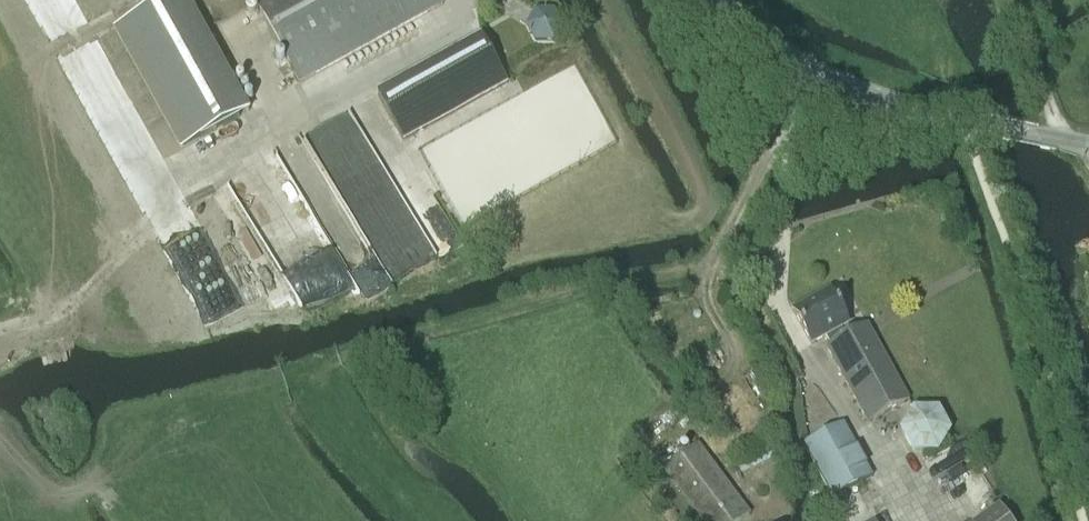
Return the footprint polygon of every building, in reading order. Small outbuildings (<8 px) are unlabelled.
[(117,29),(184,148),(249,112),(187,0),(169,0),(168,1),(159,6),(117,29)] [(300,83),(443,4),(440,0),(254,0),(300,83)] [(535,9),(527,25),(535,42),(554,42),(564,27),(556,10),(535,9)] [(481,37),(381,92),(378,94),(404,140),(507,83),(481,37)] [(289,186),(358,297),(428,254),(396,202),(399,200),(364,221),(327,162),(289,186)] [(868,325),(841,340),(836,332),(849,326),(831,292),(794,312),(812,346),(827,338),(831,345),(828,347),(869,422),(909,400),(868,325)] [(939,410),(914,410),(902,430),(914,452),(938,452),(950,432),(939,410)] [(845,426),(805,448),(833,498),(872,476),(845,426)] [(699,445),(665,470),(703,520),(740,520),(749,514),(699,445)] [(999,508),(981,520),(1009,520),(999,508)]
